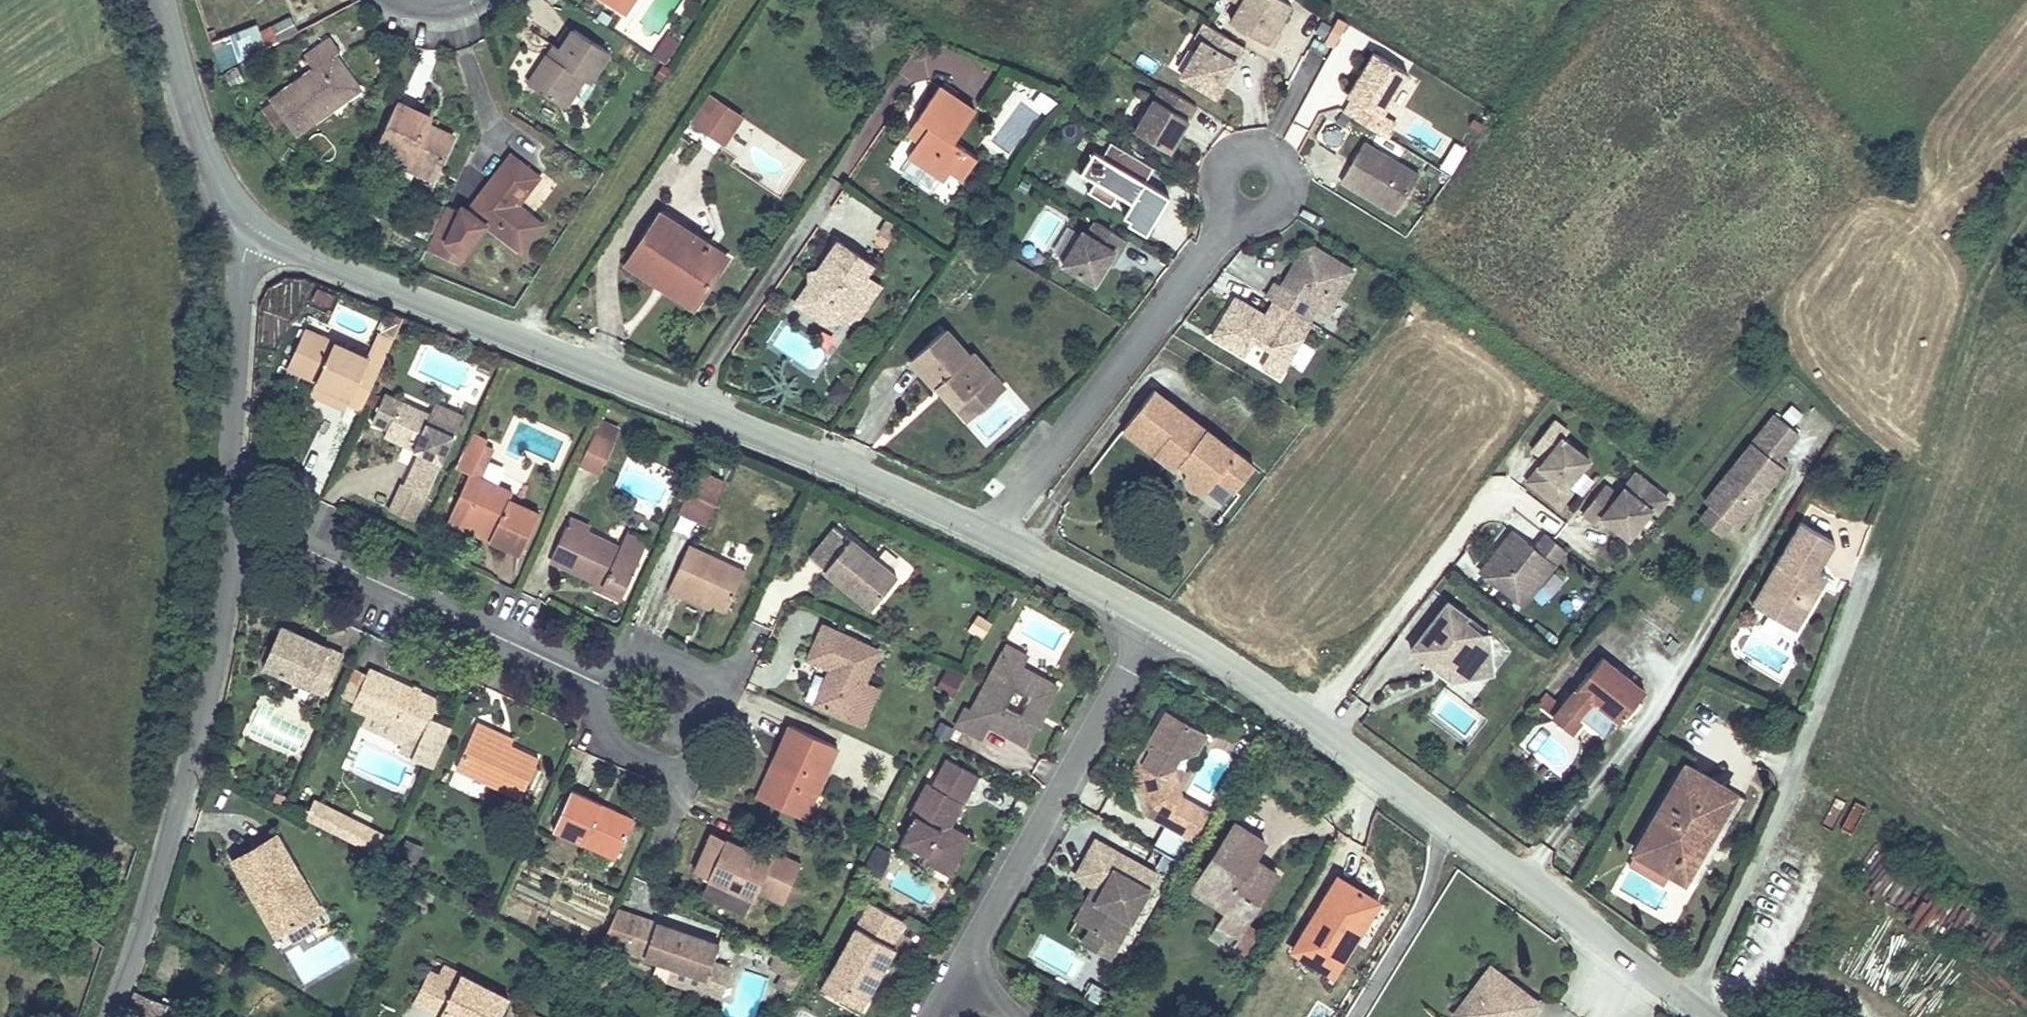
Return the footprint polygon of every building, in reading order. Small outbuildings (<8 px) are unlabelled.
[(1223,11),(1270,36),(1292,0),(1230,0),(1223,11)] [(1234,80),(1254,47),(1209,19),(1200,33),(1206,37),(1185,70),(1221,92),(1230,77),(1234,80)] [(529,79),(558,98),(579,69),(588,76),(611,43),(576,20),(556,52),(549,47),(529,79)] [(220,65),(267,50),(259,24),(211,39),(220,65)] [(314,60),(273,90),(299,126),(332,102),(327,96),(356,79),(334,47),(344,40),(335,27),(305,47),(314,60)] [(1356,95),(1348,109),(1377,127),(1386,112),(1412,71),(1378,50),(1366,68),(1371,71),(1367,76),(1363,74),(1352,92),(1356,95)] [(914,128),(902,143),(938,168),(944,162),(956,172),(973,146),(951,128),(974,98),(938,73),(915,106),(925,113),(914,128)] [(1234,80),(1230,77),(1221,92),(1226,94),(1234,80)] [(1172,147),(1199,102),(1165,81),(1138,126),(1172,147)] [(689,124),(729,144),(746,111),(706,90),(689,124)] [(399,93),(379,134),(440,164),(455,129),(428,117),(432,109),(399,93)] [(925,113),(915,106),(904,121),(914,128),(925,113)] [(1386,112),(1377,127),(1390,135),(1399,120),(1386,112)] [(1147,181),(1155,163),(1098,138),(1084,170),(1098,176),(1088,198),(1154,227),(1170,191),(1147,181)] [(1423,172),(1368,140),(1344,178),(1400,211),(1423,172)] [(1441,166),(1454,173),(1468,146),(1455,140),(1441,166)] [(442,195),(421,240),(449,247),(457,236),(465,242),(487,213),(509,230),(532,200),(520,191),(541,164),(512,142),(469,197),(462,196),(461,200),(442,195)] [(623,256),(652,275),(660,263),(673,271),(694,241),(701,232),(656,204),(623,256)] [(1120,250),(1128,237),(1097,218),(1089,231),(1083,227),(1063,261),(1096,280),(1108,260),(1115,248),(1120,250)] [(701,232),(694,241),(718,256),(724,248),(701,232)] [(810,278),(804,277),(792,293),(824,317),(833,315),(853,288),(865,297),(877,278),(857,264),(864,255),(832,234),(811,262),(818,264),(816,275),(810,278)] [(673,271),(669,276),(696,292),(718,256),(694,241),(673,271)] [(1276,281),(1267,295),(1273,299),(1308,320),(1317,307),(1327,313),(1354,269),(1313,244),(1303,249),(1282,284),(1276,281)] [(1112,263),(1120,250),(1115,248),(1108,260),(1112,263)] [(818,264),(811,262),(802,263),(800,271),(804,277),(810,278),(816,275),(818,264)] [(660,263),(652,275),(664,283),(669,276),(673,271),(660,263)] [(669,276),(664,283),(690,299),(696,292),(669,276)] [(853,288),(833,315),(852,313),(865,297),(853,288)] [(1308,320),(1273,299),(1264,312),(1236,295),(1212,334),(1245,354),(1254,338),(1271,348),(1261,364),(1278,375),(1311,322),(1308,320)] [(304,323),(286,357),(314,370),(311,378),(343,392),(341,398),(360,408),(393,340),(374,331),(364,351),(304,323)] [(938,383),(955,403),(965,396),(976,411),(995,393),(982,378),(992,369),(972,347),(965,352),(942,325),(909,356),(934,385),(938,383)] [(284,364),(311,378),(314,370),(286,357),(284,364)] [(1004,385),(992,369),(982,378),(995,393),(1004,385)] [(844,404),(853,387),(838,379),(829,397),(844,404)] [(379,397),(396,405),(400,396),(383,388),(379,397)] [(1262,467),(1159,389),(1127,428),(1181,471),(1188,462),(1196,467),(1195,479),(1201,488),(1209,489),(1219,486),(1227,479),(1244,492),(1262,467)] [(396,405),(379,397),(369,418),(385,426),(406,437),(412,424),(422,427),(414,446),(418,448),(417,450),(402,481),(426,491),(454,431),(426,420),(430,411),(400,396),(396,405)] [(965,396),(955,403),(966,420),(976,411),(965,396)] [(1804,428),(1773,407),(1704,493),(1711,497),(1698,514),(1724,534),(1736,518),(1744,524),(1790,464),(1782,457),(1804,428)] [(1575,420),(1560,410),(1530,446),(1541,455),(1523,477),(1560,505),(1601,454),(1568,430),(1575,420)] [(581,466),(603,474),(620,424),(599,416),(581,466)] [(418,448),(414,446),(422,427),(412,424),(406,437),(385,426),(382,434),(417,450),(418,448)] [(261,452),(250,452),(250,466),(260,467),(261,452)] [(1620,485),(1607,475),(1581,510),(1597,521),(1603,513),(1629,534),(1655,504),(1668,513),(1683,495),(1639,462),(1620,485)] [(724,481),(697,468),(678,509),(705,522),(724,481)] [(481,473),(462,513),(493,528),(489,537),(521,551),(540,510),(516,499),(520,491),(481,473)] [(459,522),(489,537),(493,528),(462,513),(459,522)] [(571,516),(551,557),(623,592),(641,554),(621,545),(583,528),(585,522),(571,516)] [(1780,591),(1768,607),(1802,626),(1826,581),(1815,576),(1821,566),(1839,536),(1801,516),(1765,582),(1780,591)] [(903,573),(841,522),(816,554),(877,603),(903,573)] [(1529,604),(1572,546),(1545,528),(1535,542),(1511,524),(1478,566),(1529,604)] [(628,532),(621,545),(641,554),(648,541),(628,532)] [(747,569),(690,544),(668,589),(687,599),(690,593),(715,605),(728,611),(747,569)] [(1815,576),(1826,581),(1831,571),(1821,566),(1815,576)] [(620,599),(623,592),(596,580),(593,585),(620,599)] [(1780,591),(1765,582),(1754,598),(1768,607),(1780,591)] [(715,605),(690,593),(687,599),(713,611),(715,605)] [(1470,678),(1486,674),(1487,654),(1505,653),(1501,632),(1461,599),(1424,649),(1444,663),(1449,656),(1456,653),(1468,667),(1470,678)] [(344,651),(280,621),(260,661),(311,686),(317,672),(330,678),(344,651)] [(885,651),(829,626),(814,657),(835,667),(843,671),(839,678),(834,675),(819,704),(854,721),(885,651)] [(1013,662),(1032,673),(1041,658),(1020,647),(1013,662)] [(1449,656),(1444,663),(1462,679),(1470,678),(1468,667),(1456,653),(1449,656)] [(1568,707),(1556,721),(1574,736),(1598,705),(1607,713),(1611,717),(1623,726),(1625,728),(1651,698),(1606,661),(1568,707)] [(1034,748),(1048,727),(1026,716),(1016,711),(1025,693),(1036,699),(1033,705),(1053,716),(1066,693),(1032,673),(1013,662),(985,712),(978,709),(966,728),(992,743),(1000,729),(1034,748)] [(437,698),(370,667),(352,704),(420,736),(437,698)] [(843,671),(835,667),(834,675),(839,678),(843,671)] [(1568,707),(1547,691),(1536,705),(1556,721),(1568,707)] [(1053,716),(1033,705),(1026,716),(1048,727),(1053,716)] [(1611,717),(1607,713),(1602,720),(1618,733),(1623,726),(1611,717)] [(496,728),(479,720),(457,767),(521,797),(540,758),(492,736),(496,728)] [(842,748),(794,726),(777,759),(785,762),(766,800),(809,820),(842,748)] [(513,736),(496,728),(492,736),(510,744),(513,736)] [(1150,822),(1171,834),(1188,806),(1180,776),(1186,765),(1202,761),(1212,744),(1188,730),(1163,737),(1155,751),(1157,759),(1150,771),(1145,768),(1139,779),(1150,822)] [(1155,751),(1145,768),(1150,771),(1157,759),(1155,751)] [(785,762),(777,759),(760,798),(766,800),(785,762)] [(948,782),(980,801),(988,785),(955,768),(948,782)] [(1737,805),(1691,780),(1642,865),(1688,890),(1737,805)] [(948,782),(942,792),(964,804),(951,827),(962,833),(980,801),(948,782)] [(962,833),(951,827),(964,804),(942,792),(935,789),(917,820),(926,824),(912,850),(930,861),(925,870),(957,889),(968,869),(960,864),(974,839),(962,833)] [(600,805),(571,792),(551,831),(614,862),(633,821),(607,808),(604,814),(597,811),(600,805)] [(314,797),(304,819),(375,852),(385,830),(314,797)] [(607,808),(600,805),(597,811),(604,814),(607,808)] [(1188,806),(1171,834),(1198,850),(1215,821),(1188,806)] [(1226,911),(1246,923),(1269,886),(1247,871),(1254,860),(1265,842),(1235,823),(1192,888),(1226,911)] [(269,837),(224,863),(246,901),(255,896),(277,934),(313,913),(269,837)] [(974,839),(960,864),(968,869),(983,844),(974,839)] [(771,859),(728,840),(710,880),(756,899),(760,893),(787,904),(805,912),(823,872),(805,864),(774,851),(771,859)] [(1162,884),(1099,847),(1084,872),(1116,890),(1090,931),(1098,936),(1122,950),(1162,884)] [(1277,875),(1254,860),(1247,871),(1269,886),(1277,875)] [(1116,890),(1084,872),(1074,886),(1094,898),(1078,925),(1090,931),(1116,890)] [(1351,932),(1372,898),(1338,877),(1293,951),(1333,975),(1354,942),(1345,936),(1348,931),(1351,932)] [(255,896),(246,901),(268,939),(277,934),(255,896)] [(1378,902),(1372,898),(1351,932),(1348,931),(1345,936),(1354,942),(1378,902)] [(909,925),(876,907),(830,992),(850,1004),(857,991),(877,1003),(903,955),(895,950),(909,925)] [(720,946),(617,910),(601,942),(672,967),(708,979),(720,946)] [(1238,935),(1246,923),(1226,911),(1219,922),(1238,935)] [(1122,950),(1098,936),(1088,953),(1113,967),(1122,950)] [(708,979),(672,967),(667,981),(720,1000),(731,972),(714,966),(708,979)] [(1459,1016),(1527,1016),(1538,1002),(1491,967),(1456,1014),(1459,1016)] [(432,975),(415,1006),(437,1016),(500,1016),(507,1005),(458,979),(455,987),(432,975)] [(133,981),(125,1010),(146,1016),(154,1016),(162,991),(133,981)] [(877,1003),(857,991),(850,1004),(871,1016),(877,1003)]
